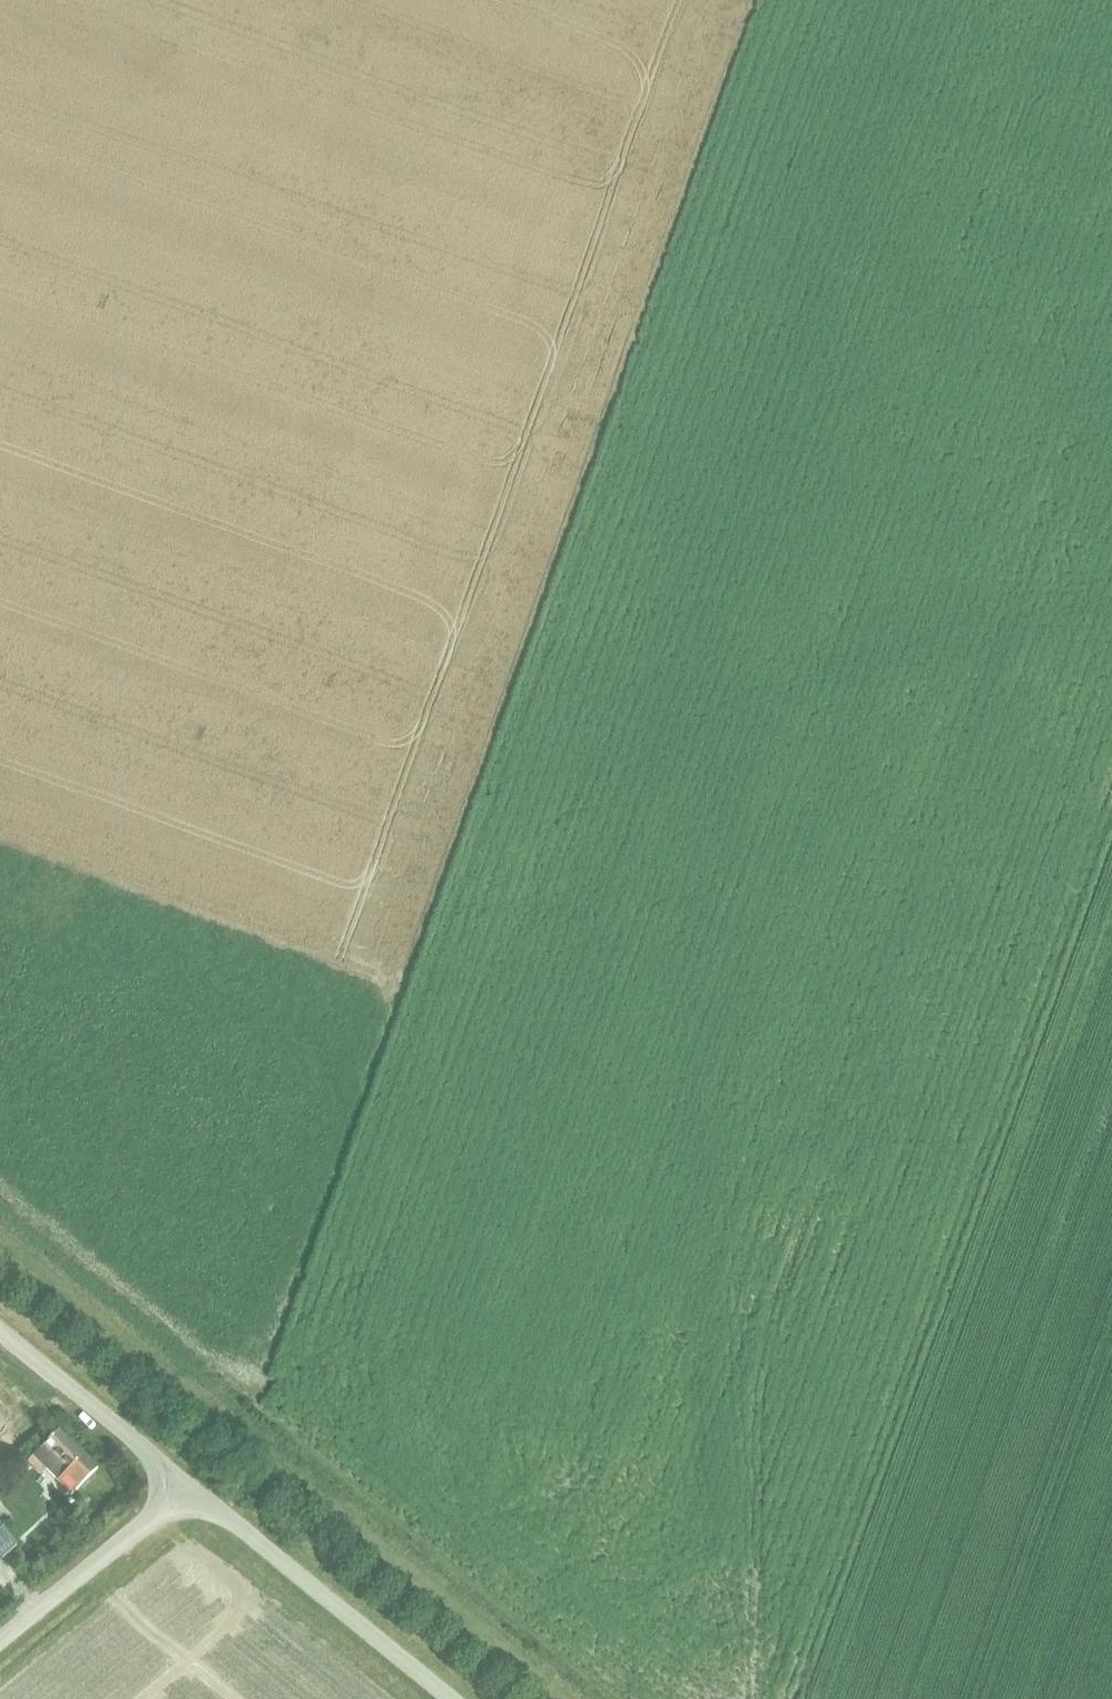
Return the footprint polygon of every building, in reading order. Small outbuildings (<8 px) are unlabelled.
[(59,1429),(32,1456),(71,1494),(97,1467),(59,1429)] [(15,1546),(0,1528),(0,1559),(15,1546)]
